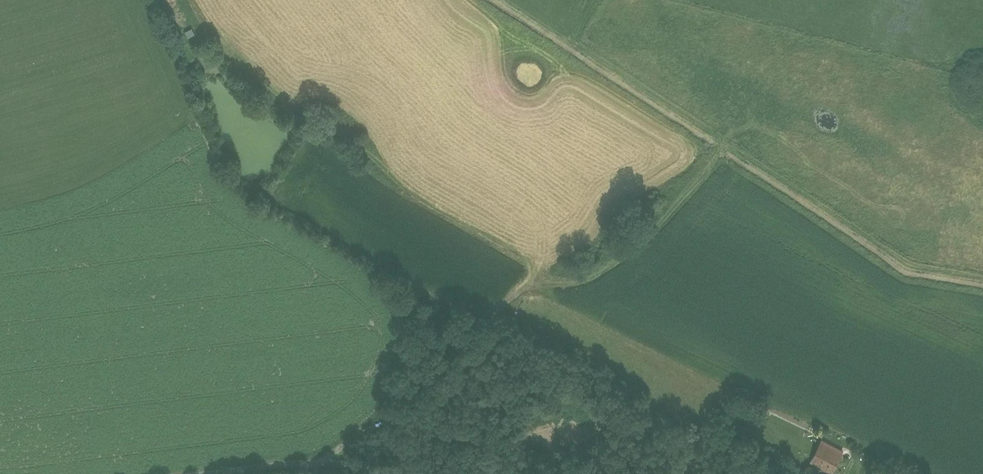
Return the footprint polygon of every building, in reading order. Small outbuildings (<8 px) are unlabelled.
[(191,28),(185,31),(189,37),(195,34),(191,28)] [(835,473),(848,450),(826,438),(813,461),(835,473)]
